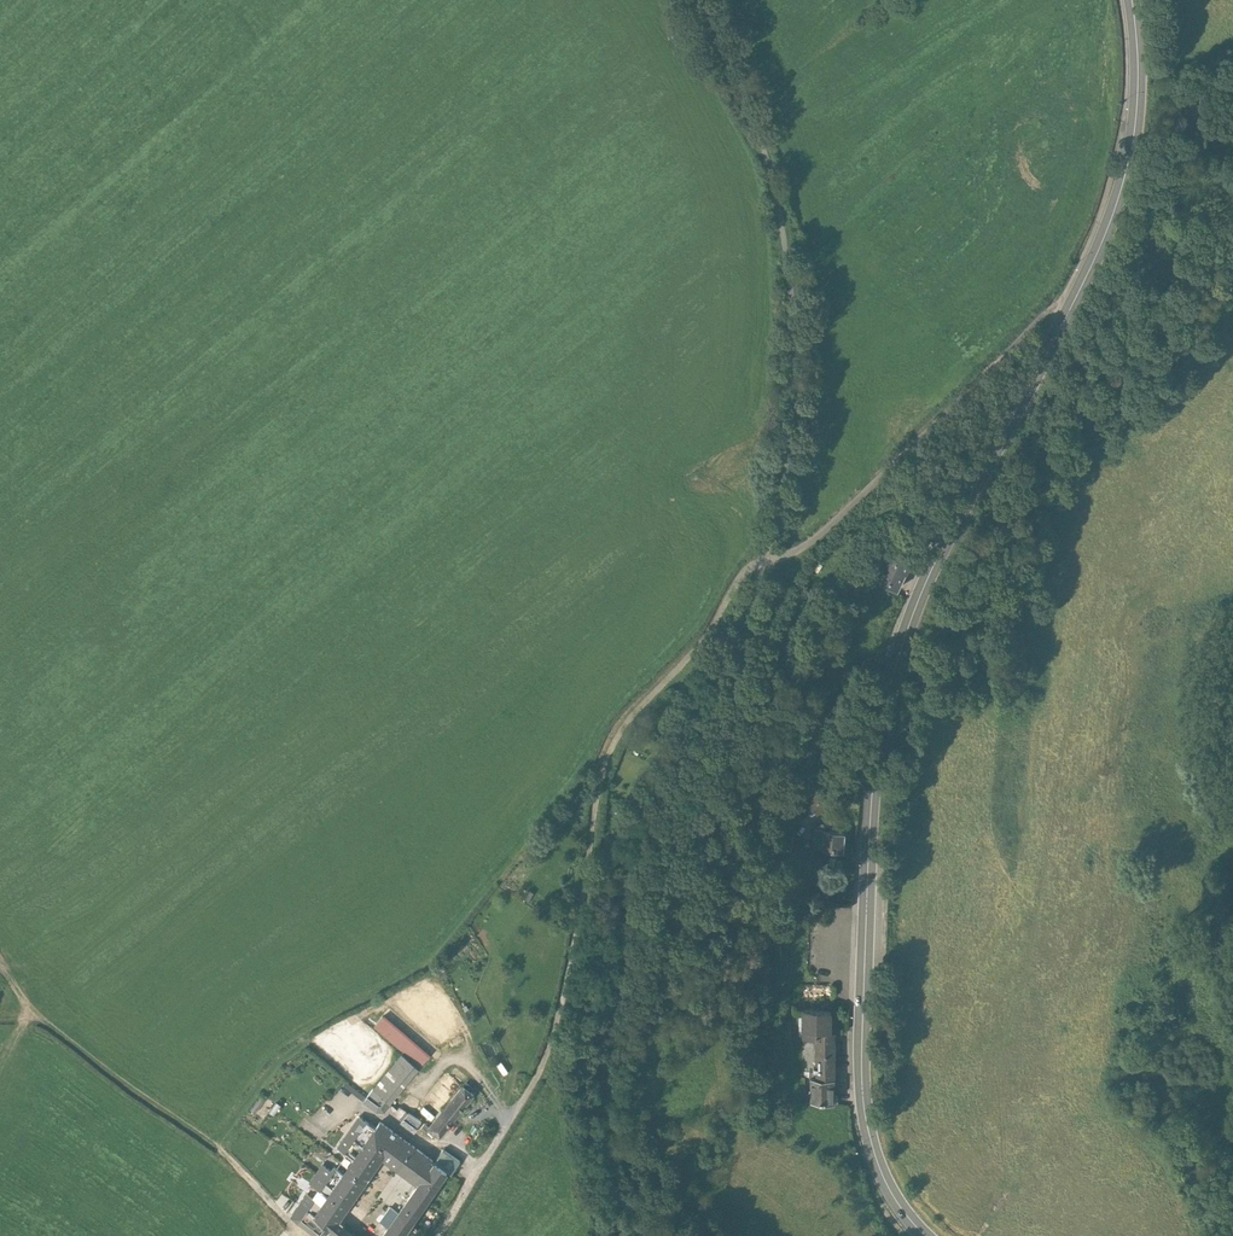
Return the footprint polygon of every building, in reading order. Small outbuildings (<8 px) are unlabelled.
[(876,580),(897,589),(909,560),(888,551),(876,580)] [(818,795),(806,805),(817,820),(830,809),(818,795)] [(815,835),(813,854),(842,856),(844,838),(815,835)] [(808,898),(812,855),(794,853),(790,897),(808,898)] [(402,1050),(363,1101),(376,1111),(384,1111),(417,1067),(429,1055),(384,1015),(373,1027),(402,1050)] [(803,1048),(815,1048),(815,1041),(832,1041),(831,1020),(802,1020),(802,1048),(803,1048)] [(815,1081),(815,1088),(835,1088),(835,1047),(835,1041),(832,1041),(815,1041),(815,1048),(815,1081)] [(815,1081),(815,1048),(803,1048),(803,1051),(803,1052),(801,1052),(801,1081),(815,1081)] [(521,1070),(510,1091),(519,1095),(530,1075),(521,1070)] [(428,1126),(441,1135),(472,1093),(459,1084),(428,1126)] [(835,1111),(835,1088),(815,1088),(810,1088),(810,1111),(835,1111)] [(418,1130),(426,1118),(411,1109),(403,1120),(418,1130)] [(345,1169),(365,1184),(379,1160),(415,1182),(377,1235),(397,1235),(445,1167),(379,1119),(345,1169)] [(345,1169),(312,1215),(335,1234),(334,1235),(358,1235),(338,1222),(365,1184),(345,1169)]
